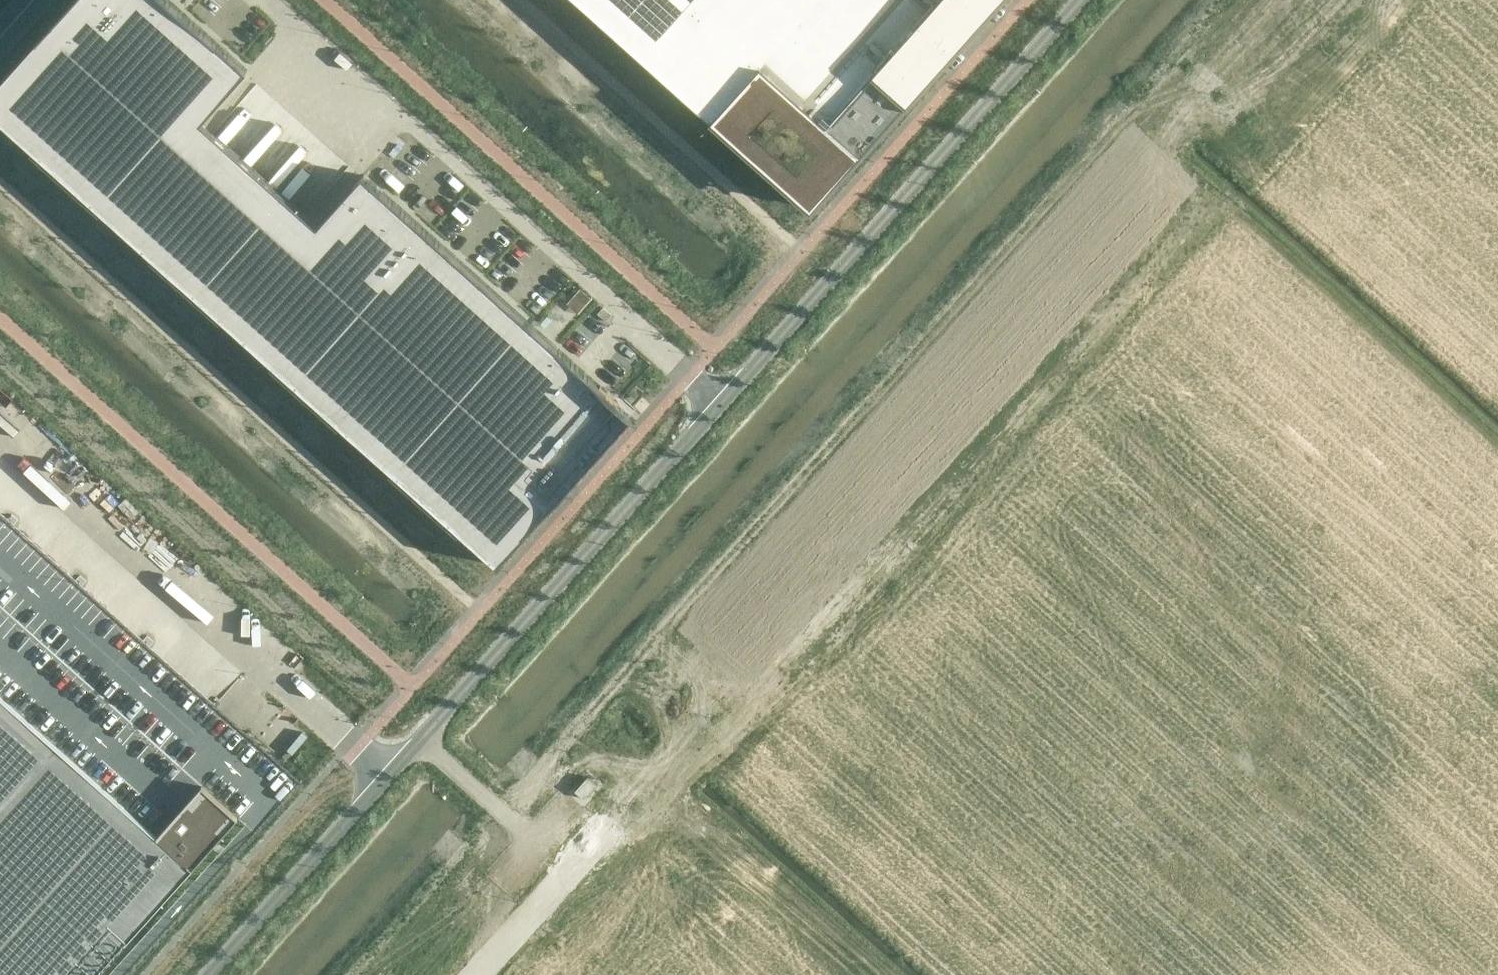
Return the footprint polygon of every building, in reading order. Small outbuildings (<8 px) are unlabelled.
[(30,148),(497,565),(504,558),(502,557),(571,479),(574,476),(628,415),(622,409),(605,394),(607,393),(539,332),(363,174),(317,225),(201,122),(247,71),(168,0),(76,0),(0,85),(0,121),(30,148)] [(609,28),(810,208),(951,50),(953,52),(955,50),(949,45),(977,14),(983,19),(984,17),(982,15),(996,0),(578,0),(609,28)] [(579,315),(592,300),(581,290),(568,305),(579,315)] [(239,814),(0,600),(0,974),(95,974),(239,814)] [(293,755),(309,737),(303,732),(287,751),(293,755)] [(287,760),(291,755),(287,751),(282,756),(287,760)] [(588,776),(575,790),(584,798),(596,783),(588,776)]
